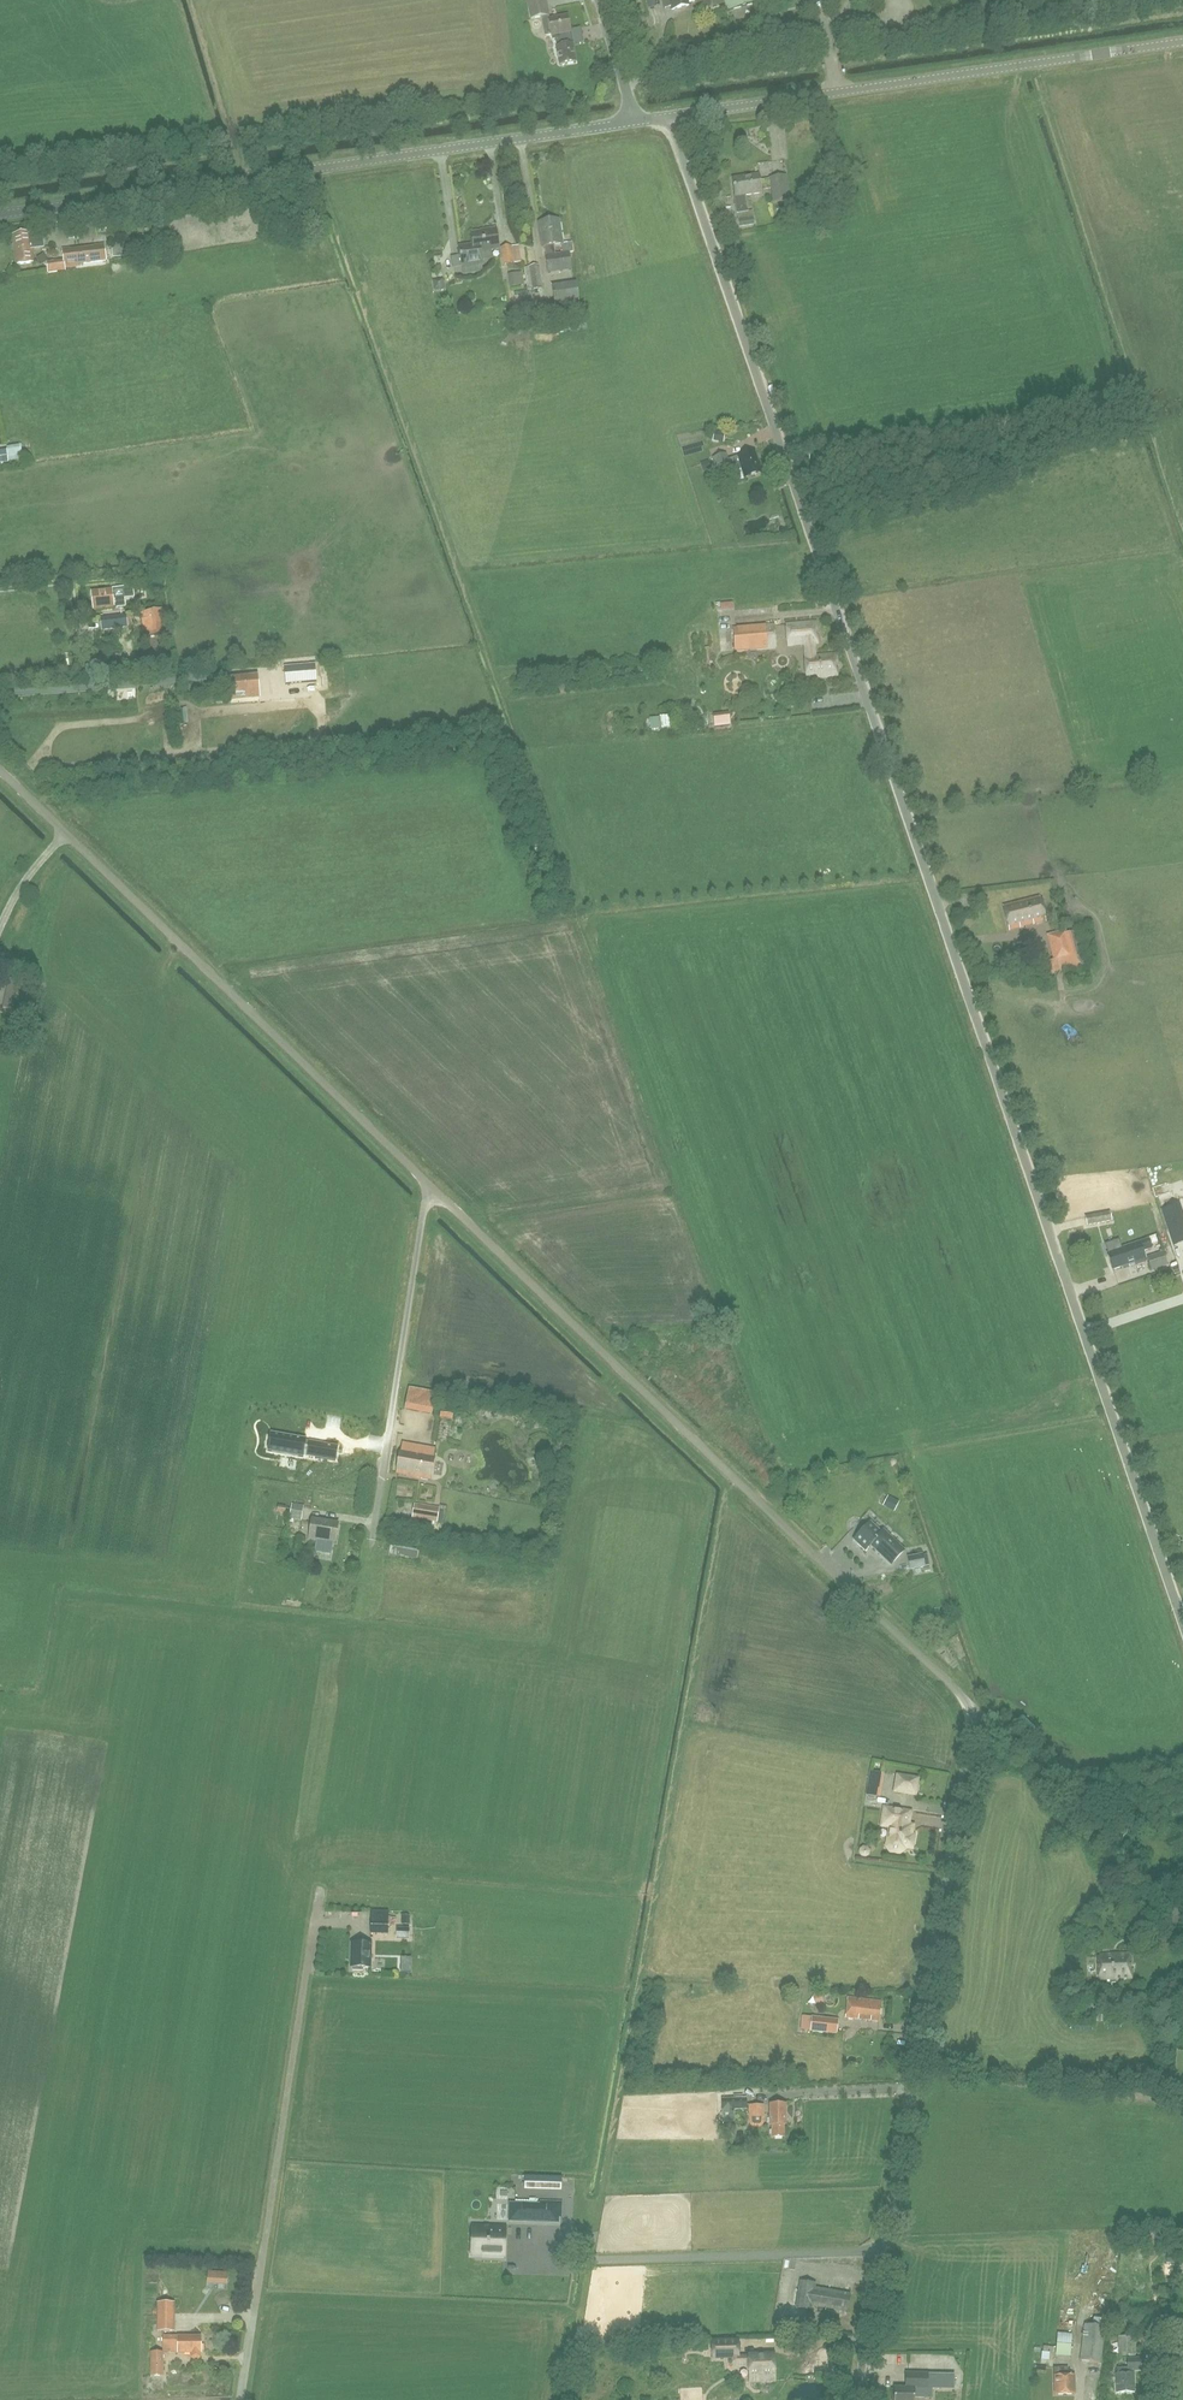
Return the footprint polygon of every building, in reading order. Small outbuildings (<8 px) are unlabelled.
[(548,16),(545,0),(527,0),(530,19),(541,17),(545,36),(551,35),(551,36),(554,35),(555,42),(571,39),(570,32),(567,16),(549,20),(548,16)] [(664,8),(670,7),(671,10),(689,5),(688,2),(694,1),(694,0),(662,0),(664,8)] [(713,7),(725,3),(727,11),(757,2),(756,0),(711,0),(713,7)] [(826,3),(826,0),(806,0),(808,8),(814,6),(815,8),(820,7),(820,4),(826,3)] [(739,35),(731,49),(747,58),(755,45),(739,35)] [(571,39),(555,42),(556,47),(559,66),(576,62),(572,44),(571,39)] [(759,175),(732,179),(735,197),(737,214),(747,212),(745,196),(762,193),(761,190),(771,189),(773,203),(790,201),(786,176),(769,178),(770,180),(760,181),(759,175)] [(753,212),(747,212),(737,214),(739,227),(755,225),(753,212)] [(547,273),(572,269),(569,253),(574,252),(572,243),(562,244),(558,219),(538,223),(541,247),(544,247),(546,256),(545,256),(547,273)] [(480,252),(498,250),(495,229),(485,231),(485,232),(471,234),(472,246),(473,253),(480,252)] [(42,233),(30,234),(30,232),(12,234),(15,264),(34,263),(32,250),(44,248),(42,233)] [(122,244),(111,245),(113,258),(124,257),(122,244)] [(65,271),(64,267),(105,262),(103,245),(93,246),(93,247),(70,250),(70,249),(62,250),(63,260),(46,262),(48,273),(65,271)] [(473,253),(472,246),(458,248),(461,267),(481,264),(480,252),(473,253)] [(518,246),(511,247),(501,249),(503,265),(521,262),(518,246)] [(528,290),(541,288),(538,265),(524,268),(528,290)] [(445,279),(436,281),(438,290),(447,289),(445,279)] [(556,305),(578,303),(577,281),(555,282),(556,305)] [(10,459),(24,458),(23,446),(9,447),(10,459)] [(8,464),(6,451),(0,452),(0,465),(8,464)] [(744,478),(761,472),(754,451),(737,457),(738,457),(731,459),(735,471),(741,469),(744,478)] [(718,483),(724,482),(733,479),(731,473),(732,473),(727,454),(712,458),(718,478),(716,478),(718,483)] [(703,471),(711,469),(708,461),(701,464),(703,471)] [(770,597),(767,584),(745,588),(748,602),(770,597)] [(91,591),(93,611),(115,608),(124,607),(123,599),(134,597),(132,587),(122,588),(112,589),(109,589),(102,590),(91,591)] [(169,634),(169,628),(166,610),(141,613),(143,621),(145,621),(146,628),(143,629),(144,637),(169,634)] [(102,632),(128,628),(126,615),(100,618),(102,632)] [(814,636),(814,630),(816,630),(815,623),(815,622),(785,624),(785,625),(787,648),(803,646),(804,657),(805,679),(837,676),(836,669),(832,669),(832,663),(836,663),(835,654),(814,656),(813,644),(817,644),(816,636),(814,636)] [(734,652),(776,648),(774,624),(732,628),(734,652)] [(316,681),(315,665),(284,667),(286,684),(316,681)] [(232,699),(258,697),(257,678),(231,680),(232,699)] [(164,695),(176,694),(175,686),(163,688),(164,695)] [(714,715),(716,728),(730,726),(728,713),(714,715)] [(653,728),(661,728),(662,720),(653,719),(653,728)] [(1003,907),(1009,931),(1046,921),(1040,897),(1003,907)] [(1048,974),(1051,973),(1060,971),(1058,963),(1073,959),(1066,931),(1047,936),(1053,960),(1045,962),(1048,974)] [(1023,947),(1015,950),(1018,960),(1026,958),(1023,947)] [(17,1007),(23,982),(10,979),(3,1008),(16,1011),(17,1007)] [(1163,1211),(1168,1229),(1182,1224),(1177,1207),(1163,1211)] [(1087,1226),(1111,1222),(1110,1213),(1085,1217),(1087,1226)] [(1142,1251),(1151,1248),(1148,1239),(1130,1245),(1135,1262),(1135,1263),(1136,1265),(1145,1262),(1142,1251)] [(1135,1262),(1130,1245),(1121,1248),(1121,1249),(1107,1254),(1113,1270),(1135,1263),(1135,1262)] [(1147,1257),(1149,1264),(1151,1271),(1167,1265),(1163,1252),(1147,1257)] [(431,1415),(435,1394),(409,1389),(405,1410),(431,1415)] [(306,1438),(271,1432),(268,1451),(303,1457),(306,1438)] [(338,1446),(318,1442),(315,1458),(335,1461),(338,1446)] [(430,1480),(435,1456),(401,1450),(396,1474),(430,1480)] [(899,1502),(888,1496),(883,1507),(894,1512),(899,1502)] [(292,1504),(289,1520),(301,1522),(304,1506),(292,1504)] [(437,1522),(440,1508),(414,1504),(412,1518),(437,1522)] [(335,1542),(338,1524),(312,1520),(309,1541),(326,1544),(326,1541),(335,1542)] [(301,1536),(303,1524),(290,1522),(288,1533),(301,1536)] [(870,1522),(853,1540),(865,1551),(870,1545),(891,1565),(904,1551),(883,1531),(881,1533),(870,1522)] [(923,1554),(907,1557),(909,1570),(925,1567),(923,1554)] [(869,1771),(867,1787),(882,1790),(884,1773),(869,1771)] [(915,1795),(918,1779),(897,1776),(895,1791),(915,1795)] [(912,1830),(908,1825),(911,1812),(884,1808),(882,1826),(890,1827),(887,1847),(891,1852),(899,1853),(904,1850),(905,1847),(912,1849),(914,1836),(911,1836),(912,1830)] [(371,1912),(371,1920),(370,1934),(387,1934),(388,1912),(371,1912)] [(412,1938),(411,1915),(404,1916),(404,1926),(398,1926),(398,1939),(412,1938)] [(370,1968),(371,1943),(351,1943),(351,1967),(370,1968)] [(1100,1955),(1100,1979),(1132,1978),(1131,1953),(1100,1955)] [(879,2021),(881,2001),(848,1997),(845,2018),(879,2021)] [(838,2020),(829,2019),(811,2017),(810,2031),(837,2034),(838,2020)] [(734,2121),(734,2109),(747,2109),(746,2098),(724,2099),(725,2122),(734,2121)] [(784,2125),(786,2125),(786,2104),(769,2104),(769,2125),(772,2125),(772,2137),(784,2137),(784,2125)] [(749,2118),(764,2118),(764,2105),(749,2105),(749,2118)] [(526,2175),(526,2186),(560,2187),(560,2176),(526,2175)] [(559,2224),(559,2218),(559,2205),(540,2204),(509,2203),(508,2222),(559,2224)] [(542,2225),(522,2225),(522,2254),(542,2254),(542,2225)] [(473,2255),(482,2255),(505,2256),(506,2228),(474,2227),(473,2247),(473,2255)] [(847,2311),(850,2294),(814,2288),(815,2283),(801,2281),(796,2307),(811,2310),(811,2305),(847,2311)] [(157,2331),(174,2331),(174,2302),(157,2302),(157,2331)] [(1100,2363),(1105,2327),(1085,2325),(1080,2360),(1100,2363)] [(1157,2335),(1146,2335),(1146,2350),(1156,2350),(1157,2335)] [(163,2352),(163,2353),(177,2353),(191,2353),(191,2357),(193,2359),(198,2359),(200,2357),(200,2353),(201,2353),(201,2336),(163,2336),(163,2352)] [(1136,2355),(1136,2336),(1118,2336),(1118,2355),(1136,2355)] [(1071,2341),(1057,2340),(1056,2348),(1070,2350),(1071,2341)] [(750,2382),(775,2381),(774,2356),(739,2357),(738,2342),(713,2343),(713,2359),(733,2358),(733,2363),(738,2362),(738,2368),(750,2367),(750,2382)] [(1041,2362),(1052,2362),(1051,2348),(1041,2349),(1041,2362)] [(163,2376),(163,2353),(163,2352),(151,2352),(151,2376),(163,2376)] [(1127,2367),(1118,2368),(1118,2373),(1116,2373),(1116,2392),(1134,2392),(1134,2372),(1133,2372),(1132,2369),(1141,2369),(1141,2358),(1127,2359),(1127,2367)] [(1054,2394),(1075,2394),(1074,2374),(1068,2375),(1067,2367),(1053,2368),(1054,2394)] [(906,2387),(894,2387),(893,2399),(914,2399),(914,2396),(923,2396),(923,2388),(953,2389),(954,2375),(906,2374),(906,2387)]
